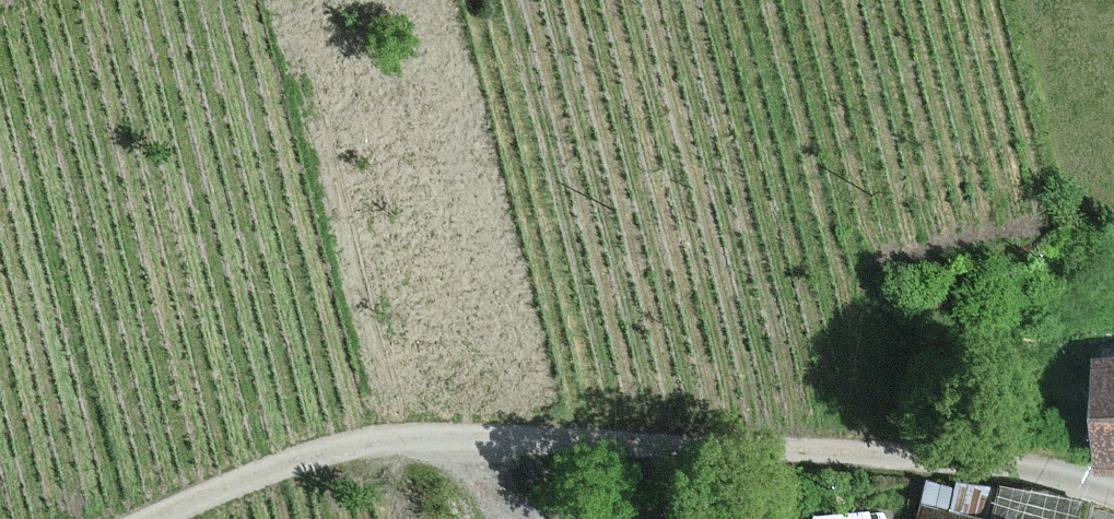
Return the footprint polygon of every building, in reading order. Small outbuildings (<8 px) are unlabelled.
[(1104,355),(1107,480),(1113,480),(1113,355),(1104,355)]
